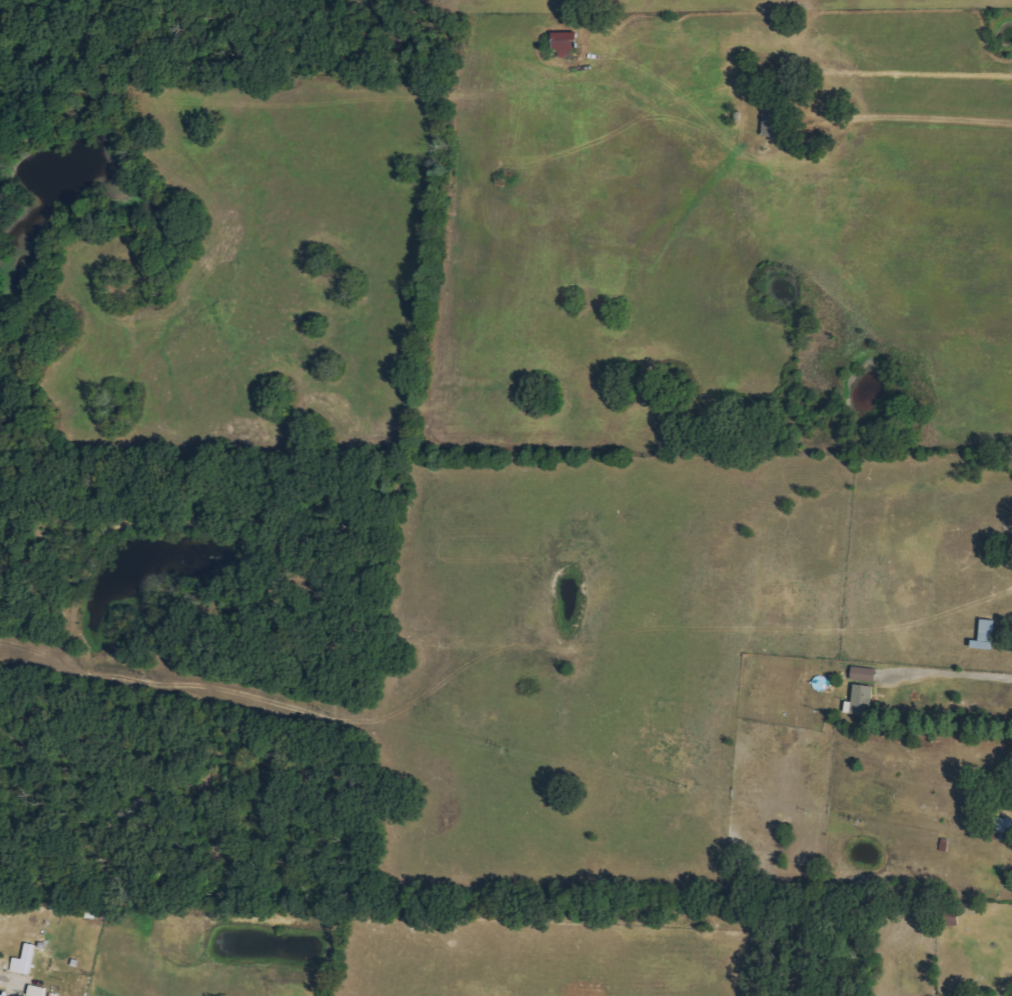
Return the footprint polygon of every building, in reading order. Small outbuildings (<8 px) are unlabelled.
[(579,32),(557,33),(557,58),(574,58),(574,49),(580,49),(579,32)] [(788,102),(765,102),(764,137),(787,138),(788,102)] [(982,639),(975,639),(975,649),(997,650),(998,619),(982,618),(982,639)] [(877,683),(879,670),(854,666),(852,679),(877,683)] [(876,685),(856,684),(855,702),(847,701),(847,713),(875,714),(876,685)] [(997,817),(996,831),(1011,833),(1011,818),(997,817)] [(49,988),(33,985),(31,995),(47,995),(49,988)]
